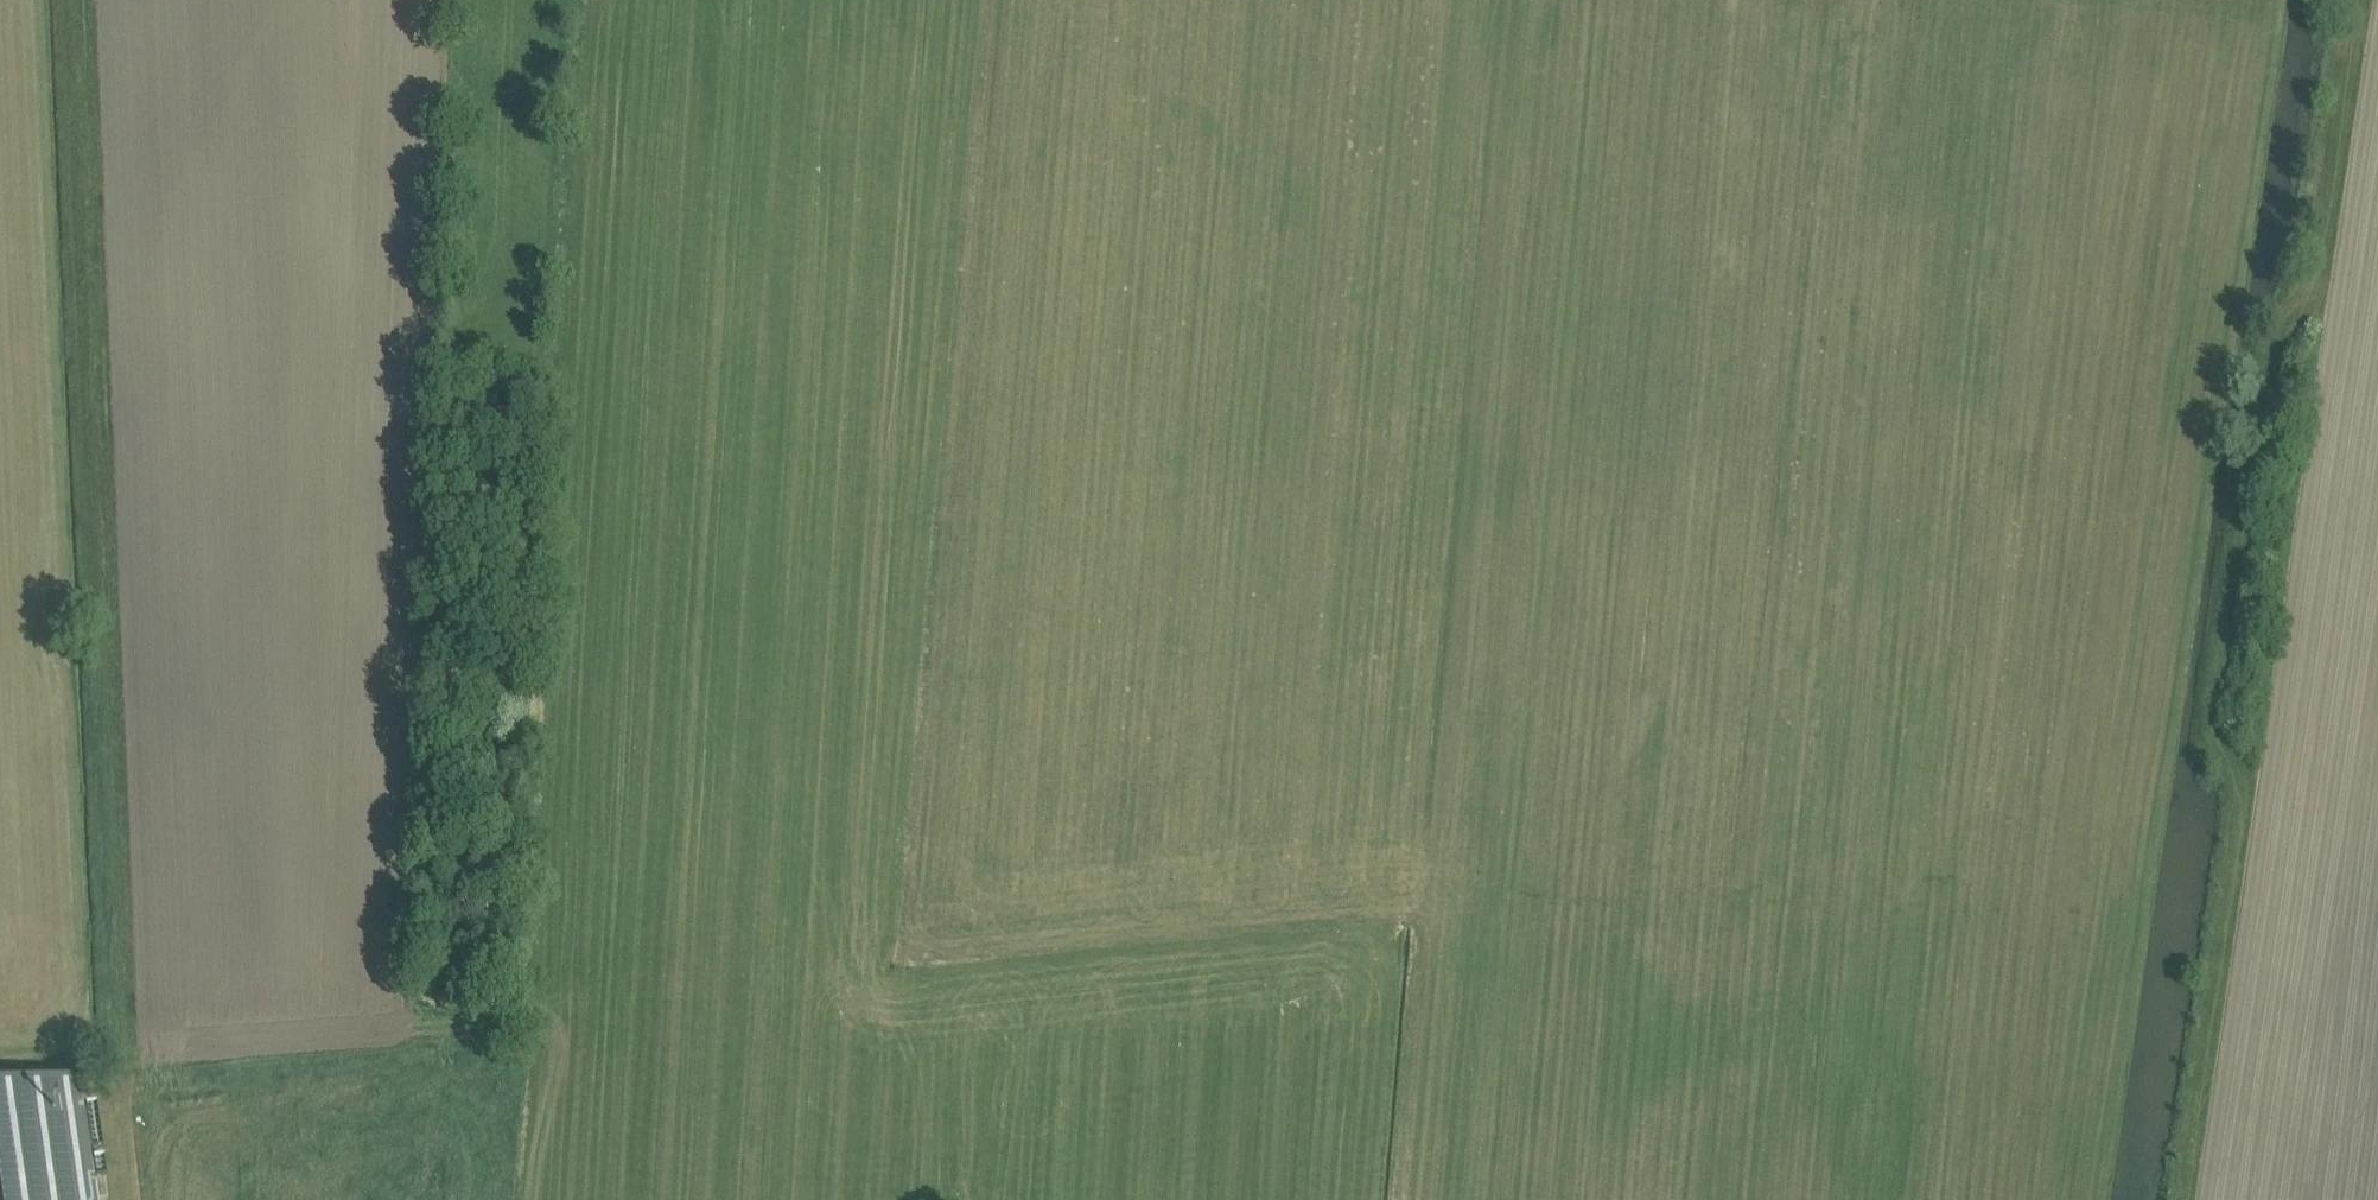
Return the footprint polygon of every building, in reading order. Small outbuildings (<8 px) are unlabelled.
[(76,1081),(0,1092),(0,1199),(94,1199),(76,1081)]
